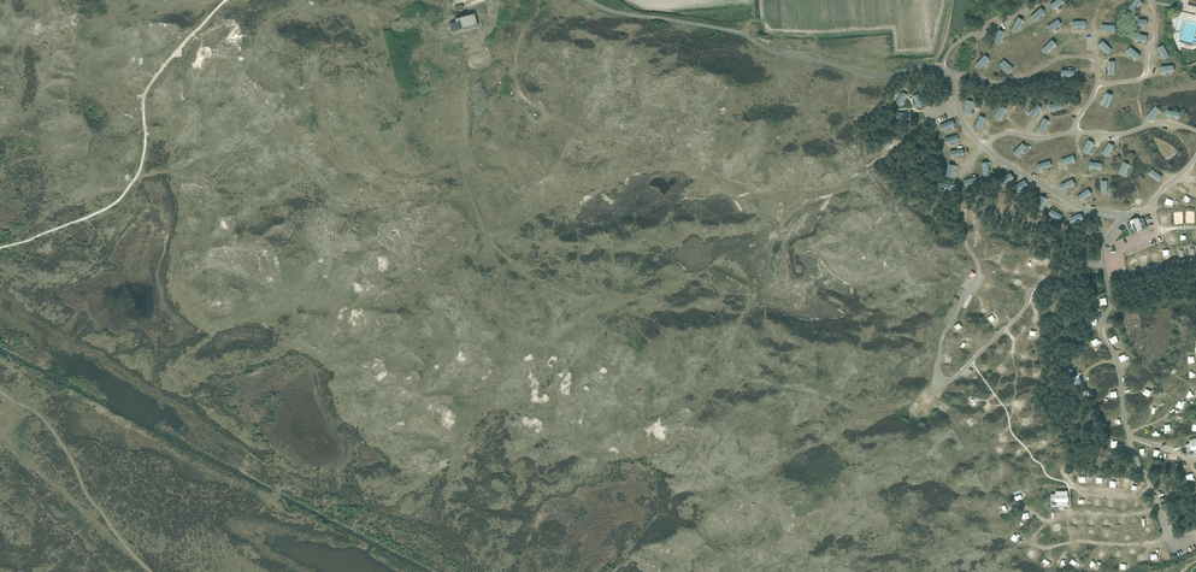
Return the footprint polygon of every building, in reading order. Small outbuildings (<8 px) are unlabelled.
[(1052,11),(1064,4),(1061,0),(1059,0),(1049,6),(1052,11)] [(1141,3),(1138,0),(1136,0),(1128,10),(1133,13),(1141,3)] [(459,21),(450,24),(452,31),(456,29),(457,31),(461,30),(461,28),(477,24),(474,13),(472,14),(471,11),(471,9),(467,10),(468,12),(469,15),(458,18),(459,21)] [(1040,10),(1031,18),(1034,22),(1043,14),(1040,10)] [(1018,19),(1012,31),(1017,34),(1023,21),(1018,19)] [(1058,21),(1047,28),(1050,33),(1061,26),(1058,21)] [(994,44),(1000,46),(1003,33),(998,32),(994,44)] [(1051,42),(1042,51),(1047,55),(1056,46),(1051,42)] [(1108,55),(1112,51),(1102,42),(1098,47),(1108,55)] [(1163,47),(1158,49),(1163,61),(1168,58),(1163,47)] [(1130,49),(1126,54),(1136,62),(1140,57),(1130,49)] [(979,69),(988,60),(985,57),(975,65),(979,69)] [(1003,61),(1000,65),(1009,74),(1013,70),(1003,61)] [(901,92),(895,104),(901,107),(907,96),(901,92)] [(917,93),(912,96),(919,108),(925,105),(918,93),(917,93)] [(1107,108),(1112,96),(1107,94),(1102,106),(1107,108)] [(972,102),(966,101),(964,114),(970,115),(972,102)] [(1037,104),(1028,114),(1033,119),(1042,109),(1037,104)] [(1000,107),(994,117),(1000,121),(1006,110),(1000,107)] [(1160,111),(1155,108),(1147,117),(1152,121),(1160,111)] [(911,113),(896,112),(896,116),(896,120),(911,121),(911,113)] [(986,119),(979,116),(973,129),(980,132),(986,119)] [(1043,134),(1049,122),(1044,119),(1038,131),(1043,134)] [(953,120),(940,125),(942,132),(955,127),(953,120)] [(957,135),(944,138),(946,145),(959,142),(957,135)] [(1094,144),(1087,140),(1081,150),(1088,154),(1094,144)] [(1108,142),(1100,152),(1107,157),(1115,147),(1108,142)] [(1022,143),(1012,152),(1017,158),(1027,148),(1022,143)] [(963,149),(949,151),(950,158),(964,156),(963,149)] [(1073,154),(1060,159),(1063,166),(1076,161),(1073,154)] [(1049,159),(1035,163),(1037,172),(1052,168),(1049,159)] [(1101,170),(1102,163),(1089,160),(1087,168),(1101,170)] [(1129,164),(1122,161),(1116,174),(1123,177),(1129,164)] [(987,162),(981,163),(983,177),(989,176),(987,162)] [(955,166),(948,165),(946,178),(952,179),(955,166)] [(1152,169),(1147,174),(1157,182),(1162,177),(1152,169)] [(1014,179),(1010,174),(1000,180),(1003,186),(1014,179)] [(978,183),(976,177),(963,181),(965,187),(978,183)] [(1073,178),(1060,184),(1062,191),(1075,185),(1073,178)] [(1028,186),(1024,180),(1012,187),(1013,189),(1016,193),(1018,191),(1028,186)] [(1108,180),(1100,180),(1101,194),(1108,193),(1108,180)] [(952,185),(938,183),(937,189),(951,191),(952,185)] [(1088,188),(1077,195),(1080,201),(1091,193),(1088,188)] [(1047,198),(1041,196),(1038,204),(1036,209),(1039,210),(1042,211),(1047,198)] [(1063,216),(1051,210),(1048,216),(1060,222),(1063,216)] [(1082,214),(1069,218),(1071,224),(1084,221),(1082,214)] [(1132,222),(1127,225),(1131,233),(1132,233),(1132,234),(1138,231),(1140,231),(1146,229),(1146,227),(1143,218),(1138,220),(1138,218),(1135,219),(1135,220),(1134,220),(1133,220),(1131,221),(1132,222)] [(1194,454),(1195,454),(1195,438),(1189,440),(1190,443),(1186,444),(1189,455),(1194,454)] [(1051,506),(1068,506),(1068,501),(1067,501),(1067,495),(1068,495),(1067,491),(1056,491),(1056,494),(1051,494),(1051,506)]
